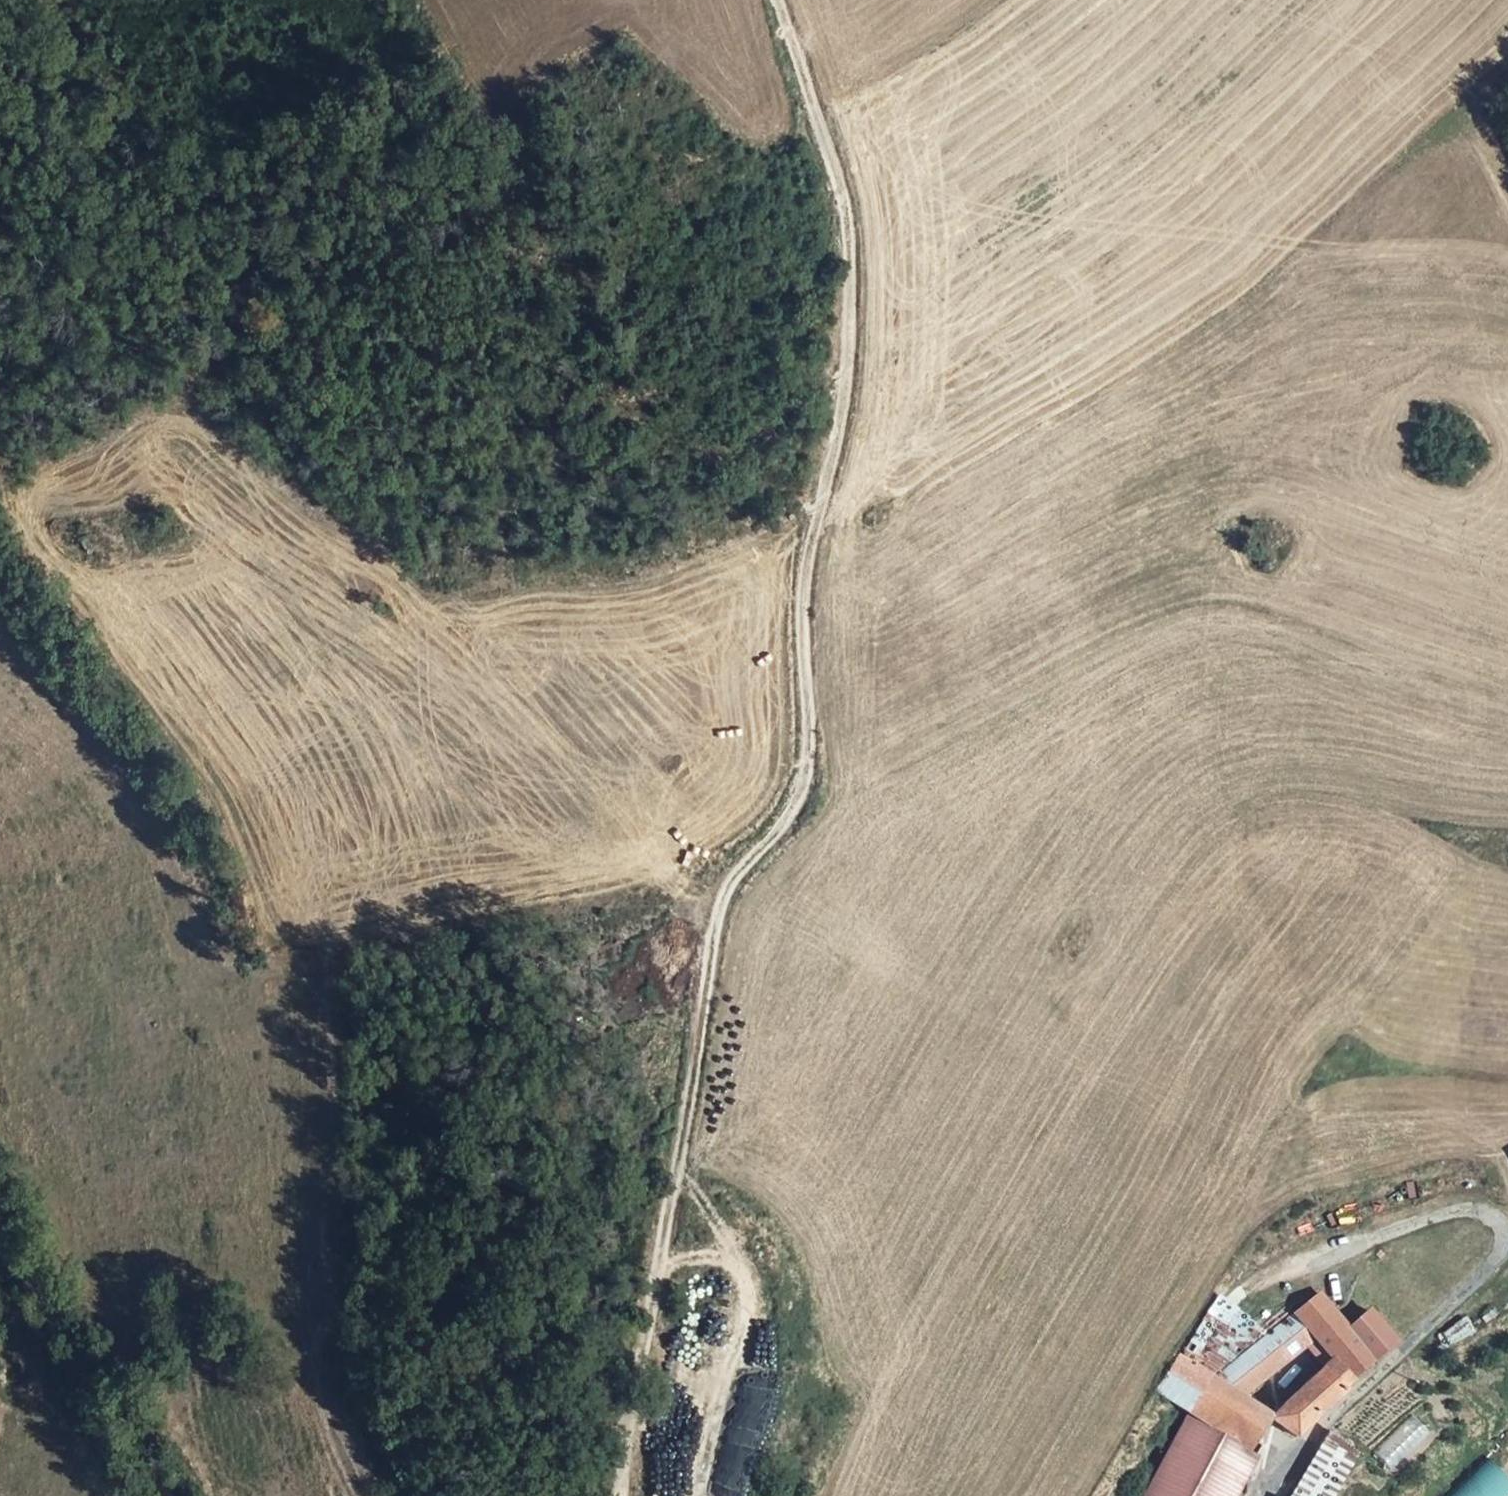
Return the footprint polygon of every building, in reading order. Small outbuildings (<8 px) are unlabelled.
[(1316,1287),(1285,1311),(1309,1337),(1330,1359),(1290,1394),(1313,1417),(1348,1389),(1346,1386),(1399,1344),(1372,1309),(1352,1325),(1316,1287)] [(1285,1311),(1211,1370),(1239,1391),(1309,1337),(1285,1311)] [(1183,1404),(1188,1408),(1248,1449),(1268,1413),(1239,1391),(1211,1370),(1207,1366),(1183,1404)] [(1289,1428),(1295,1432),(1313,1417),(1290,1394),(1268,1413),(1289,1428)] [(1188,1408),(1140,1495),(1234,1495),(1256,1455),(1248,1449),(1188,1408)] [(1293,1495),(1332,1495),(1357,1455),(1330,1433),(1293,1495)] [(1507,1493),(1507,1478),(1490,1461),(1456,1495),(1505,1495),(1507,1493)]
